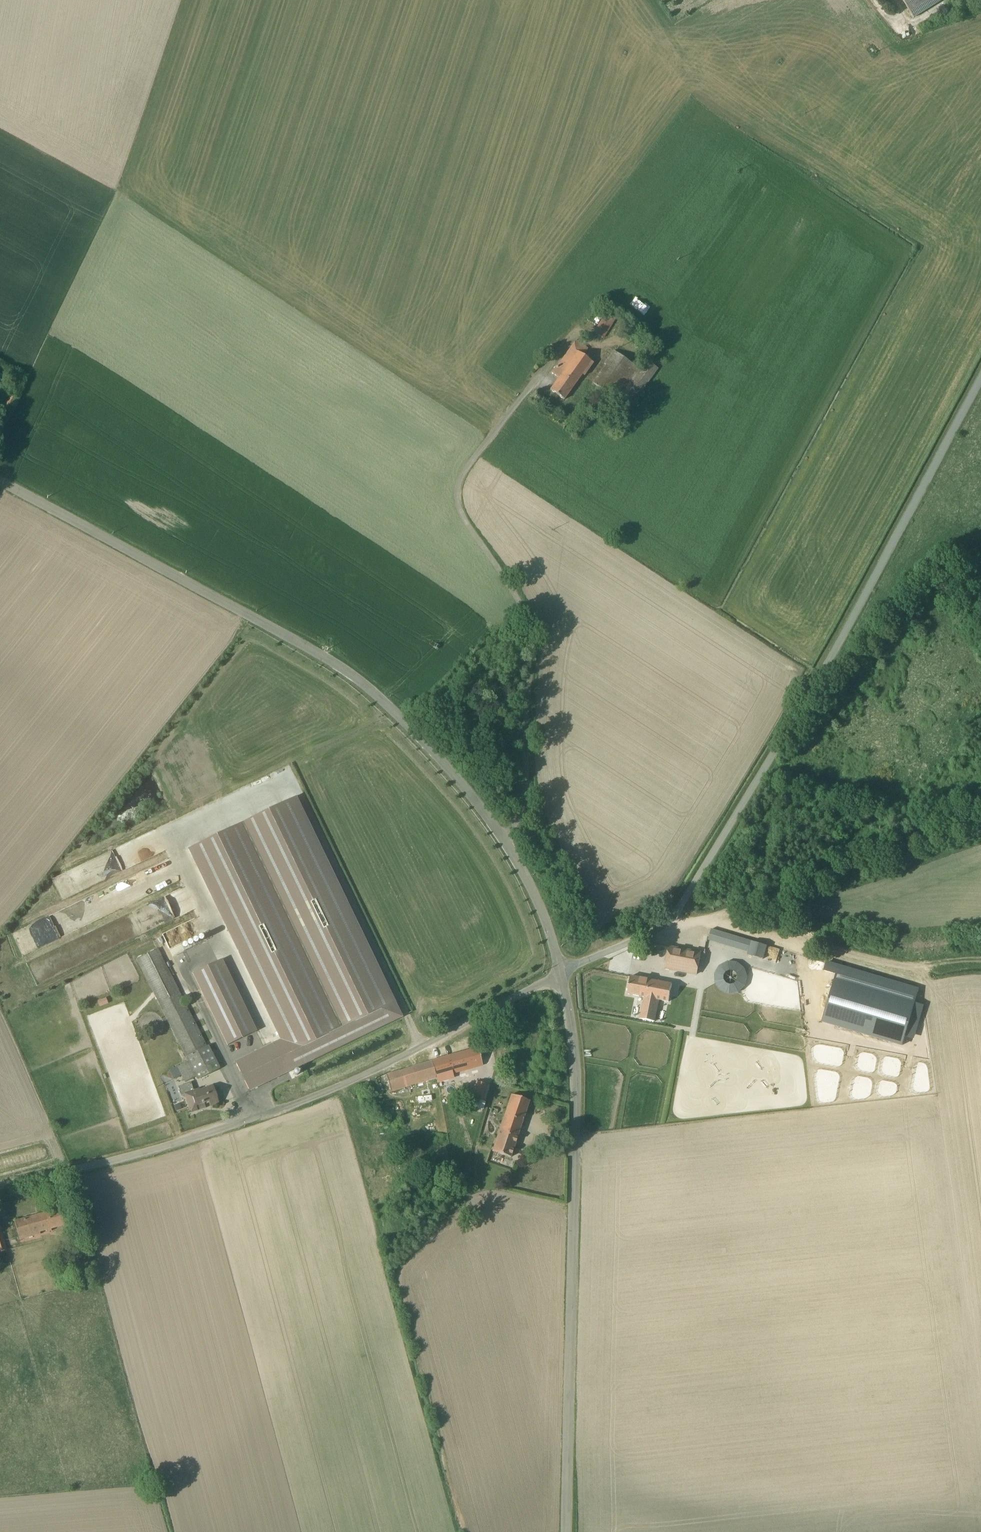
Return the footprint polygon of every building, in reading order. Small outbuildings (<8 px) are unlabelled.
[(944,0),(901,0),(913,19),(944,0)] [(593,333),(603,339),(618,314),(608,309),(593,333)] [(558,379),(549,391),(564,401),(582,376),(583,377),(593,364),(582,357),(587,350),(575,341),(556,367),(555,367),(551,374),(558,379)] [(621,419),(657,369),(646,361),(639,370),(612,351),(603,364),(605,366),(592,384),(622,406),(614,415),(621,419),(635,400),(621,419)] [(8,412),(15,397),(9,394),(2,409),(8,412)] [(296,798),(189,851),(280,1041),(235,1063),(248,1090),(399,1017),(296,798)] [(156,832),(52,877),(61,899),(81,891),(84,897),(151,869),(153,872),(170,865),(156,832)] [(762,960),(766,947),(711,930),(707,941),(747,953),(747,955),(762,960)] [(700,953),(668,947),(664,969),(696,975),(700,953)] [(219,1068),(208,1046),(206,1047),(157,949),(136,961),(185,1058),(187,1062),(168,1071),(173,1080),(180,1076),(184,1083),(195,1078),(196,1080),(219,1069),(219,1068)] [(255,1032),(221,961),(192,974),(227,1046),(255,1032)] [(729,996),(738,994),(744,987),(746,978),(744,969),(737,964),(727,963),(718,967),(714,975),(714,984),(720,992),(729,996)] [(668,1003),(671,985),(630,977),(627,994),(643,998),(638,1019),(654,1023),(659,1001),(668,1003)] [(427,1020),(430,1026),(435,1023),(432,1017),(429,1016),(427,1017),(427,1020)] [(480,1073),(484,1072),(477,1049),(431,1061),(435,1077),(452,1072),(452,1074),(464,1071),(466,1079),(481,1075),(480,1073)] [(417,1082),(435,1077),(431,1062),(385,1075),(390,1092),(417,1085),(417,1082)] [(178,1087),(181,1096),(184,1095),(190,1114),(205,1109),(203,1104),(208,1102),(210,1107),(218,1104),(212,1086),(199,1090),(198,1089),(193,1091),(190,1083),(178,1087)] [(461,1084),(449,1085),(451,1098),(462,1097),(461,1084)] [(529,1102),(510,1095),(491,1152),(492,1152),(490,1157),(498,1160),(500,1154),(510,1158),(529,1102)] [(75,1218),(73,1211),(66,1213),(65,1208),(14,1222),(19,1241),(39,1235),(39,1233),(48,1231),(48,1232),(51,1232),(50,1230),(70,1225),(68,1220),(75,1218)]
